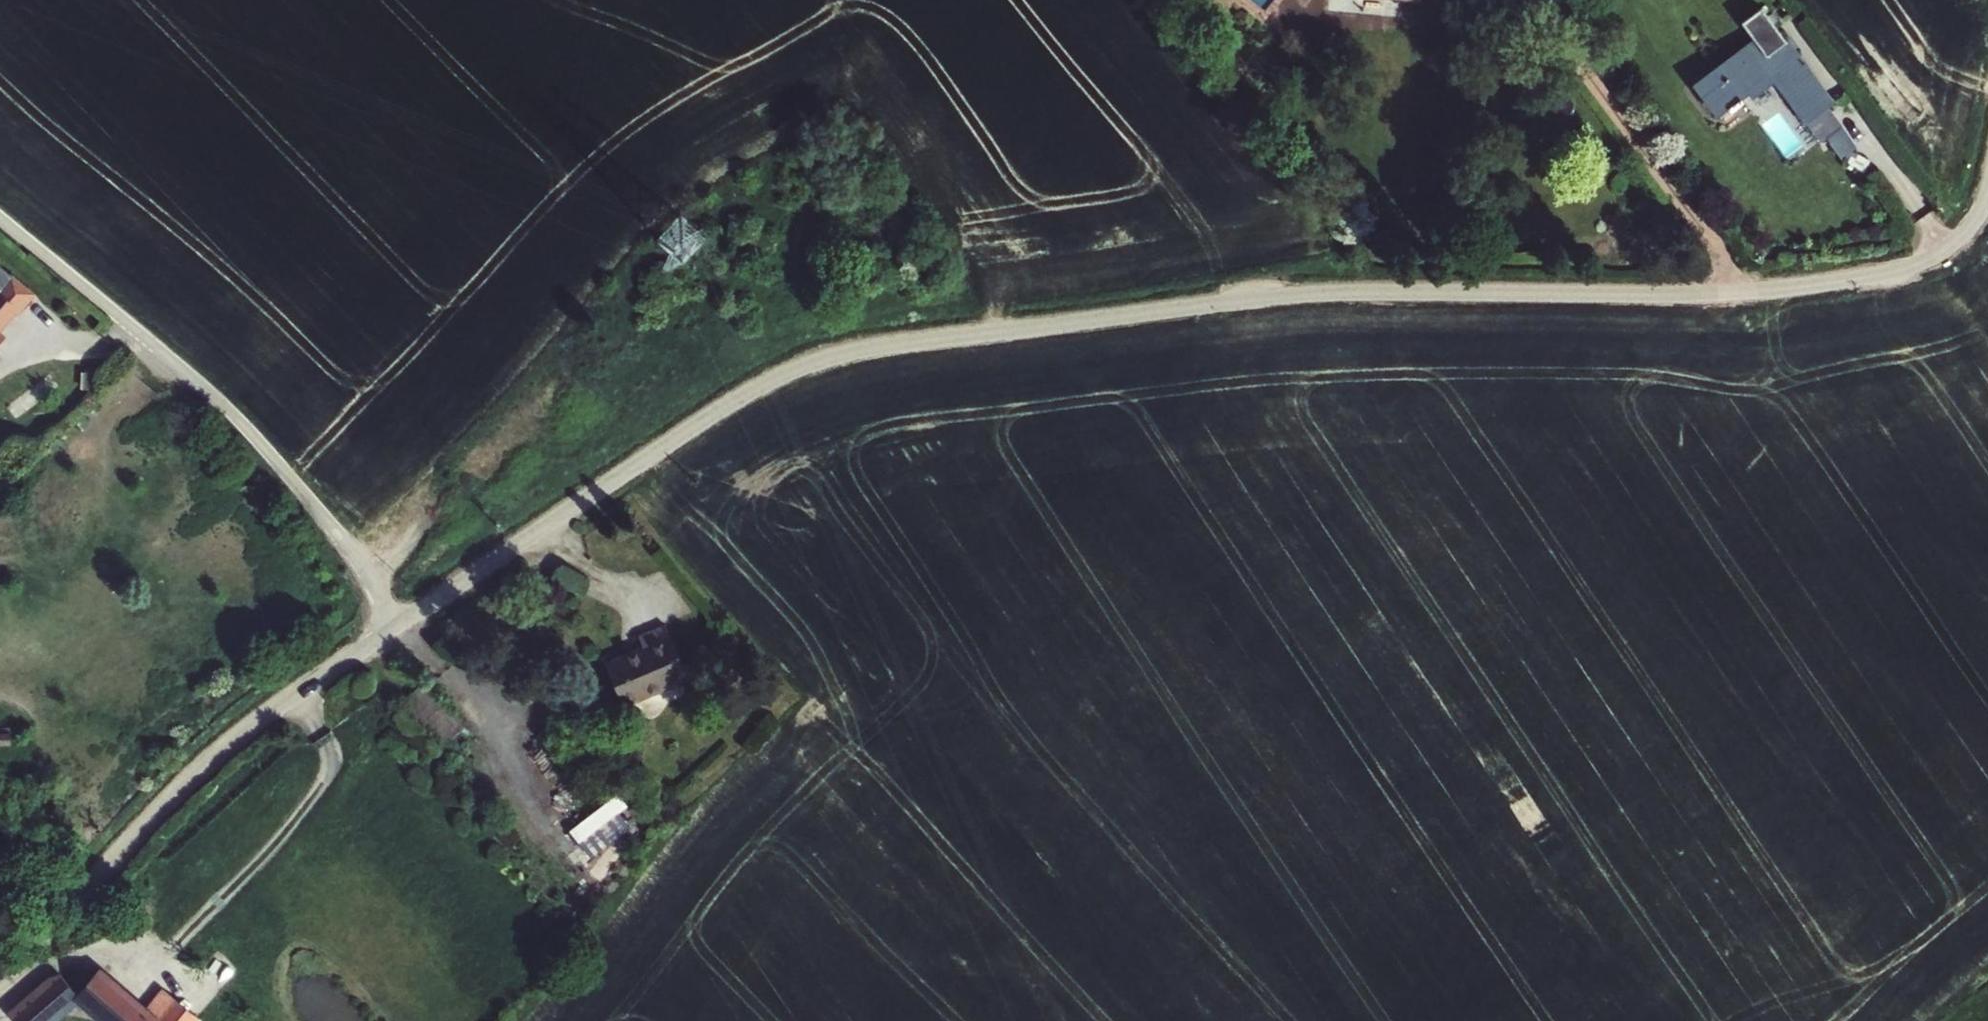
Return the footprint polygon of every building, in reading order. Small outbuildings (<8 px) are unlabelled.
[(1748,90),(1752,95),(1773,79),(1805,122),(1832,102),(1785,39),(1761,7),(1740,22),(1753,39),(1696,81),(1719,112),(1726,106),(1730,111),(1743,102),(1739,97),(1748,90)] [(6,336),(1,332),(17,312),(20,314),(36,294),(10,273),(0,286),(0,345),(6,336)] [(643,647),(604,662),(623,708),(688,681),(665,624),(638,635),(643,647)] [(617,794),(568,831),(578,843),(627,806),(617,794)] [(590,858),(621,835),(610,820),(579,842),(590,858)] [(8,1013),(15,1020),(59,1020),(75,1007),(80,1011),(83,1009),(97,1020),(199,1020),(200,1019),(162,988),(147,1007),(100,967),(77,994),(59,973),(47,977),(8,1013)]
